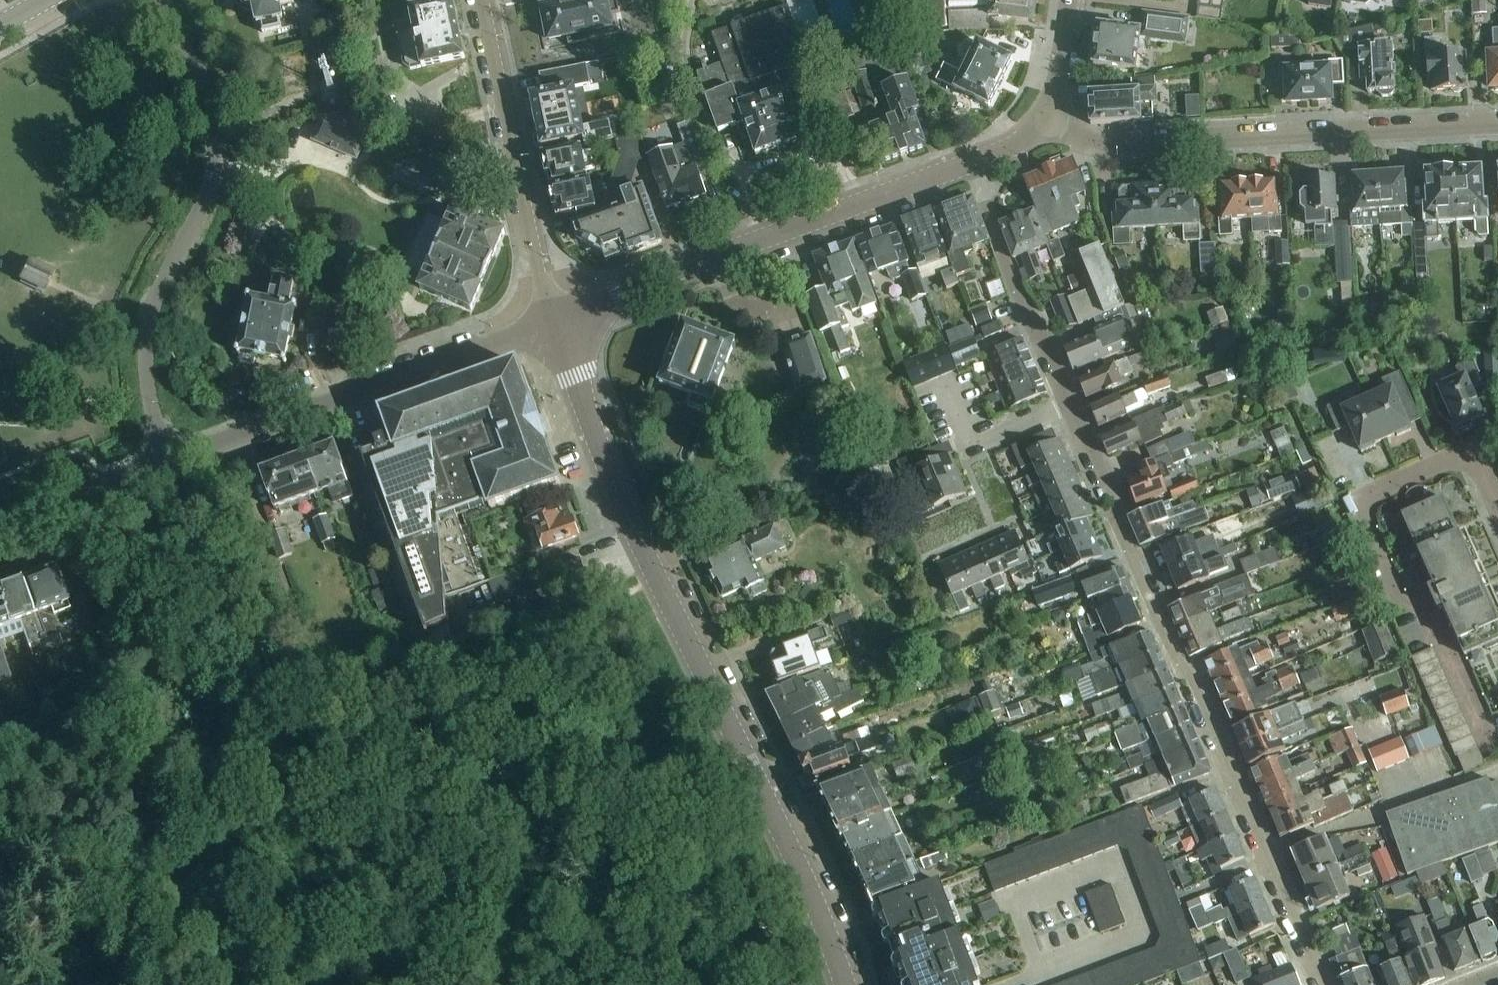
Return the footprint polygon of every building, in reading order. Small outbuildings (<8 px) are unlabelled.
[(294,5),(293,0),(240,0),(241,4),(248,9),(254,7),(258,26),(261,25),(263,34),(299,26),(294,5)] [(549,41),(567,37),(569,46),(589,42),(588,34),(612,29),(609,16),(620,14),(617,0),(559,0),(561,6),(536,11),(541,33),(547,32),(549,41)] [(712,36),(722,65),(698,75),(719,133),(737,126),(742,140),(750,137),(756,156),(777,148),(778,149),(787,146),(787,145),(808,138),(791,91),(800,87),(794,69),(807,64),(802,51),(826,42),(811,0),(784,0),(787,8),(731,28),(731,29),(712,36)] [(931,29),(950,28),(950,32),(990,30),(989,18),(1034,24),(1038,0),(930,0),(931,29)] [(1221,22),(1224,0),(1200,0),(1197,19),(1221,22)] [(1309,6),(1331,9),(1333,0),(1310,0),(1309,6)] [(1420,11),(1434,5),(1431,0),(1416,0),(1420,11)] [(1486,0),(1473,0),(1474,16),(1487,15),(1486,0)] [(398,36),(404,67),(410,70),(422,68),(465,59),(453,1),(410,10),(415,33),(398,36)] [(1094,66),(1136,72),(1139,52),(1144,53),(1146,41),(1187,47),(1190,19),(1143,13),(1140,33),(1099,27),(1094,66)] [(1418,18),(1418,32),(1432,32),(1432,18),(1418,18)] [(1333,36),(1342,51),(1359,50),(1361,82),(1367,81),(1368,94),(1377,93),(1377,94),(1382,98),(1390,97),(1395,93),(1393,53),(1394,51),(1394,48),(1393,46),(1392,45),(1373,46),(1373,26),(1333,36)] [(1272,37),(1272,50),(1300,48),(1300,36),(1272,37)] [(319,52),(321,64),(344,59),(343,54),(350,53),(346,38),(324,43),(326,50),(319,52)] [(1426,40),(1428,77),(1433,77),(1434,92),(1452,91),(1454,93),(1458,95),(1461,93),(1464,90),(1467,90),(1465,70),(1468,70),(1467,53),(1440,54),(1439,40),(1426,40)] [(1494,43),(1495,56),(1483,56),(1484,75),(1490,74),(1491,89),(1493,89),(1496,92),(1497,92),(1497,42),(1494,43)] [(937,81),(989,107),(1012,60),(978,44),(963,75),(945,66),(937,81)] [(1314,64),(1314,69),(1300,70),(1299,65),(1281,66),(1282,81),(1280,81),(1281,103),(1331,101),(1331,86),(1344,85),(1343,62),(1329,63),(1329,64),(1314,64)] [(531,97),(541,148),(584,139),(585,146),(618,139),(615,123),(583,130),(574,88),(590,84),(586,65),(539,74),(543,94),(531,97)] [(1090,96),(1091,126),(1141,123),(1154,122),(1153,106),(1157,106),(1156,92),(1155,78),(1131,82),(1133,94),(1090,96)] [(926,148),(914,115),(920,113),(909,81),(884,90),(888,99),(877,103),(869,81),(855,87),(884,163),(926,148)] [(350,93),(351,100),(360,99),(358,91),(350,93)] [(828,96),(837,123),(854,117),(844,91),(828,96)] [(287,115),(289,123),(304,120),(302,112),(287,115)] [(326,118),(325,121),(322,120),(312,142),(357,160),(366,138),(363,137),(365,133),(360,113),(326,118)] [(684,145),(649,158),(667,210),(706,195),(696,168),(708,164),(693,121),(677,126),(684,145)] [(564,181),(565,186),(588,181),(585,166),(584,166),(584,163),(587,161),(585,152),(581,151),(581,148),(543,156),(547,175),(553,174),(555,183),(564,181)] [(1036,211),(1034,211),(1054,263),(1066,258),(1059,240),(1051,244),(1048,237),(1080,223),(1074,209),(1080,207),(1076,195),(1085,192),(1073,161),(1053,169),(1052,166),(1043,170),(1044,172),(1024,180),(1036,211)] [(1457,223),(1454,172),(1449,167),(1439,168),(1434,173),(1425,174),(1427,208),(1424,211),(1425,225),(1426,239),(1441,238),(1440,224),(1457,223)] [(1482,171),(1454,172),(1457,223),(1475,222),(1475,233),(1476,233),(1479,236),(1488,236),(1488,221),(1487,208),(1484,205),(1482,171)] [(1378,173),(1382,227),(1402,226),(1403,238),(1414,238),(1412,209),(1408,209),(1405,174),(1395,174),(1395,172),(1378,173)] [(1351,229),(1382,227),(1378,173),(1363,174),(1363,176),(1352,177),(1354,212),(1350,213),(1351,229)] [(1337,212),(1335,178),(1332,178),(1332,176),(1308,178),(1308,180),(1306,180),(1306,193),(1304,193),(1300,197),(1301,210),(1306,214),(1307,214),(1307,226),(1316,226),(1317,248),(1334,247),(1332,212),(1337,212)] [(1255,183),(1249,183),(1251,222),(1253,222),(1253,233),(1264,232),(1264,234),(1282,233),(1281,217),(1278,217),(1277,206),(1277,192),(1276,192),(1276,181),(1263,182),(1261,179),(1256,180),(1255,183)] [(1251,222),(1249,183),(1248,183),(1246,180),(1241,180),(1239,184),(1220,185),(1222,221),(1219,221),(1220,237),(1233,236),(1232,224),(1251,222)] [(579,222),(597,218),(590,182),(588,182),(588,181),(565,186),(565,187),(550,190),(554,210),(560,208),(561,216),(577,213),(579,222)] [(1177,184),(1155,186),(1157,229),(1184,227),(1185,242),(1200,241),(1198,212),(1194,213),(1193,201),(1191,201),(1190,189),(1185,185),(1177,185),(1177,184)] [(1157,229),(1155,186),(1132,187),(1132,188),(1123,188),(1119,193),(1120,205),(1117,205),(1118,217),(1113,217),(1115,246),(1130,245),(1129,230),(1157,229)] [(597,218),(583,223),(574,227),(579,242),(602,252),(621,245),(625,257),(662,244),(642,189),(623,196),(627,207),(597,218)] [(949,259),(954,271),(956,278),(971,272),(965,255),(974,252),(972,248),(989,241),(973,198),(936,212),(951,254),(948,256),(949,259)] [(1054,263),(1034,211),(1000,224),(1013,259),(1021,256),(1030,281),(1043,275),(1034,251),(1046,246),(1054,263)] [(420,289),(471,311),(505,234),(453,212),(420,289)] [(940,263),(949,259),(948,256),(933,213),(903,224),(922,276),(938,269),(934,260),(939,258),(940,263)] [(869,276),(886,270),(890,283),(903,278),(912,302),(925,297),(916,272),(910,274),(906,263),(908,262),(895,227),(856,241),(869,276)] [(806,296),(820,333),(831,329),(840,354),(849,351),(841,330),(849,327),(843,313),(841,314),(839,309),(849,305),(852,313),(876,304),(853,242),(814,256),(825,289),(806,296)] [(1276,243),(1277,267),(1290,266),(1288,242),(1276,243)] [(1200,245),(1201,275),(1217,274),(1215,245),(1200,245)] [(1094,290),(1069,300),(1079,326),(1125,308),(1114,280),(1116,279),(1114,274),(1112,275),(1101,247),(1080,255),(1094,290)] [(1484,248),(1485,260),(1493,259),(1493,248),(1484,248)] [(1123,252),(1114,256),(1121,271),(1131,267),(1123,252)] [(1417,281),(1429,281),(1427,253),(1415,253),(1417,281)] [(1342,284),(1353,284),(1352,256),(1338,257),(1339,285),(1342,284)] [(45,289),(52,276),(29,265),(23,279),(45,289)] [(956,278),(954,271),(941,276),(947,290),(959,285),(956,278)] [(240,363),(255,367),(256,358),(286,364),(298,307),(289,305),(294,283),(275,279),(271,301),(248,297),(237,354),(241,355),(240,363)] [(1342,284),(1343,310),(1355,310),(1353,284),(1342,284)] [(1053,307),(1062,331),(1077,325),(1067,301),(1053,307)] [(975,315),(980,327),(994,322),(989,309),(975,315)] [(1208,315),(1213,329),(1229,323),(1224,309),(1208,315)] [(1399,311),(1386,312),(1388,328),(1400,327),(1399,315),(1399,311)] [(1373,333),(1375,319),(1360,317),(1358,331),(1373,333)] [(1069,362),(1069,365),(1071,367),(1073,369),(1074,372),(1093,364),(1096,363),(1099,361),(1135,347),(1124,320),(1092,331),(1094,336),(1064,348),(1069,360),(1069,362)] [(714,399),(735,343),(683,323),(660,384),(692,396),(688,407),(719,419),(725,403),(714,399)] [(982,331),(986,340),(1002,333),(998,324),(982,331)] [(970,325),(946,334),(951,346),(974,337),(970,325)] [(1213,341),(1219,357),(1239,350),(1233,334),(1213,341)] [(811,335),(782,345),(797,391),(826,381),(811,335)] [(949,349),(956,368),(982,358),(975,339),(949,349)] [(987,356),(995,373),(995,374),(1031,359),(1023,340),(987,356)] [(1323,349),(1314,350),(1315,363),(1324,362),(1323,349)] [(905,367),(913,388),(955,371),(947,350),(905,367)] [(1155,350),(1135,358),(1137,365),(1138,365),(1158,358),(1155,350)] [(995,382),(1000,393),(1039,377),(1031,359),(995,374),(995,373),(988,376),(991,384),(995,382)] [(1080,389),(1081,393),(1084,394),(1086,399),(1104,392),(1104,393),(1123,385),(1120,379),(1133,374),(1127,360),(1114,366),(1114,365),(1078,381),(1081,386),(1080,389)] [(1456,381),(1438,389),(1457,432),(1471,426),(1470,424),(1483,418),(1472,392),(1484,386),(1473,362),(1452,371),(1456,381)] [(516,364),(382,412),(383,416),(395,448),(389,450),(385,440),(375,443),(378,451),(365,456),(364,454),(362,455),(426,635),(428,634),(428,632),(449,625),(447,598),(486,584),(482,574),(479,575),(462,529),(468,527),(463,514),(489,505),(490,508),(559,483),(518,368),(516,364)] [(1233,371),(1225,374),(1229,384),(1236,381),(1233,371)] [(1383,392),(1367,399),(1385,440),(1396,436),(1397,438),(1411,432),(1408,427),(1420,421),(1399,373),(1379,382),(1383,392)] [(1206,380),(1210,390),(1229,384),(1225,374),(1206,380)] [(988,376),(977,381),(980,388),(991,384),(988,376)] [(1039,377),(1000,393),(1008,412),(1047,395),(1046,395),(1047,395),(1039,377)] [(1144,385),(1148,396),(1171,389),(1168,377),(1144,385)] [(997,395),(985,400),(988,408),(1000,403),(997,395)] [(1094,416),(1092,418),(1095,424),(1098,425),(1099,428),(1127,416),(1125,411),(1139,406),(1134,395),(1121,401),(1118,396),(1090,408),(1094,416)] [(1385,440),(1367,399),(1342,410),(1339,403),(1327,408),(1338,432),(1350,427),(1361,454),(1375,448),(1374,445),(1385,440)] [(1134,425),(1101,440),(1108,456),(1139,443),(1141,448),(1162,438),(1160,432),(1164,431),(1162,427),(1169,424),(1168,424),(1193,413),(1188,401),(1164,412),(1163,410),(1156,412),(1132,422),(1134,425)] [(1033,465),(1037,474),(1068,460),(1060,441),(1044,448),(1039,436),(1012,448),(1021,470),(1033,465)] [(1147,451),(1152,463),(1173,455),(1169,443),(1147,451)] [(335,446),(306,457),(320,494),(329,490),(333,503),(339,501),(340,504),(355,499),(349,483),(348,483),(335,446)] [(923,479),(926,488),(958,475),(950,455),(936,461),(931,449),(897,464),(906,486),(923,479)] [(1173,455),(1152,463),(1138,469),(1141,477),(1128,482),(1132,493),(1126,495),(1129,504),(1135,501),(1137,505),(1167,494),(1162,482),(1170,479),(1166,470),(1196,458),(1192,449),(1174,456),(1173,455)] [(1298,454),(1303,467),(1311,464),(1306,450),(1298,454)] [(320,494),(306,457),(262,473),(275,510),(315,496),(317,500),(321,499),(319,494),(320,494)] [(1041,483),(1045,492),(1076,478),(1068,460),(1037,474),(1026,478),(1030,488),(1041,483)] [(958,475),(926,488),(930,497),(919,502),(923,511),(934,507),(966,494),(958,475)] [(1265,488),(1270,501),(1300,490),(1295,477),(1265,488)] [(1050,502),(1054,511),(1084,498),(1076,478),(1045,492),(1034,497),(1038,507),(1050,502)] [(1169,490),(1173,501),(1199,491),(1195,480),(1169,490)] [(888,491),(893,503),(903,498),(898,486),(888,491)] [(1238,496),(1243,511),(1262,504),(1257,488),(1238,496)] [(1058,521),(1062,529),(1062,530),(1085,519),(1085,520),(1093,517),(1084,498),(1054,511),(1042,516),(1047,525),(1058,521)] [(1495,600),(1475,555),(1478,554),(1473,542),(1470,543),(1465,532),(1459,535),(1443,499),(1435,502),(1434,499),(1422,504),(1423,507),(1402,517),(1434,588),(1428,590),(1437,611),(1443,608),(1464,657),(1485,647),(1487,651),(1497,646),(1497,643),(1497,642),(1497,599),(1495,600)] [(1170,503),(1128,518),(1136,535),(1169,522),(1197,511),(1194,503),(1173,511),(1170,503)] [(1169,522),(1136,535),(1141,548),(1209,522),(1204,509),(1197,511),(1169,522)] [(533,519),(526,522),(531,536),(538,533),(544,550),(579,537),(573,520),(565,523),(563,517),(559,519),(557,514),(553,515),(552,512),(533,519)] [(336,540),(327,517),(315,521),(324,544),(336,540)] [(1051,557),(1062,552),(1062,551),(1093,538),(1085,520),(1085,519),(1062,530),(1062,529),(1054,532),(1058,542),(1047,547),(1051,557)] [(688,532),(694,545),(712,537),(706,524),(688,532)] [(754,562),(785,546),(773,524),(702,559),(711,576),(709,577),(711,580),(712,579),(722,599),(742,589),(753,587),(764,582),(754,562)] [(283,531),(271,535),(280,559),(292,555),(283,531)] [(1015,533),(996,541),(1009,573),(1018,569),(1023,580),(1033,576),(1028,564),(1015,533)] [(1161,550),(1170,571),(1217,552),(1212,537),(1194,544),(1191,537),(1161,550)] [(1062,551),(1062,552),(1066,561),(1055,566),(1059,575),(1071,570),(1071,571),(1102,557),(1093,538),(1062,551)] [(996,541),(977,550),(990,581),(995,592),(1005,588),(1000,577),(1009,573),(996,541)] [(1217,552),(1170,571),(1178,591),(1208,579),(1208,578),(1228,570),(1223,558),(1238,552),(1235,545),(1217,552)] [(1240,560),(1245,575),(1294,557),(1291,549),(1277,554),(1276,552),(1265,556),(1264,552),(1240,560)] [(977,550),(958,558),(971,589),(972,589),(977,600),(986,596),(981,585),(990,581),(977,550)] [(971,589),(958,558),(939,566),(952,597),(953,597),(958,608),(967,604),(963,593),(971,589)] [(563,565),(567,577),(584,570),(580,559),(563,565)] [(1332,571),(1339,585),(1355,577),(1348,563),(1332,571)] [(36,575),(19,581),(32,617),(31,618),(40,643),(41,642),(45,652),(63,645),(59,636),(52,617),(82,607),(69,569),(55,574),(53,569),(51,570),(50,569),(46,567),(38,570),(35,575),(36,575)] [(368,572),(374,587),(388,582),(382,567),(368,572)] [(509,576),(517,599),(539,591),(531,568),(509,576)] [(1088,600),(1097,597),(1130,585),(1123,569),(1082,584),(1088,600)] [(1169,610),(1176,626),(1235,601),(1253,594),(1249,584),(1247,585),(1242,574),(1212,586),(1214,590),(1169,610)] [(1033,593),(1039,608),(1076,594),(1071,579),(1033,593)] [(0,587),(0,608),(10,637),(24,632),(29,646),(30,646),(33,655),(45,652),(41,642),(40,643),(31,618),(32,617),(19,581),(19,582),(18,580),(12,583),(0,587)] [(1093,608),(1096,615),(1096,616),(1131,602),(1132,603),(1137,601),(1130,585),(1097,597),(1100,605),(1093,608)] [(387,611),(379,591),(373,593),(381,613),(387,611)] [(1176,626),(1183,642),(1215,628),(1212,620),(1223,616),(1224,620),(1252,609),(1247,597),(1236,602),(1235,601),(1176,626)] [(1096,616),(1096,615),(1078,623),(1091,655),(1113,646),(1109,637),(1141,624),(1132,603),(1131,602),(1096,616)] [(1357,616),(1351,603),(1332,611),(1337,624),(1357,616)] [(10,637),(0,608),(0,641),(10,637)] [(830,616),(835,629),(853,623),(849,610),(830,616)] [(1215,628),(1183,642),(1189,658),(1221,644),(1220,641),(1250,629),(1245,617),(1216,630),(1215,628)] [(1386,659),(1391,673),(1401,669),(1384,624),(1363,632),(1375,664),(1386,659)] [(1010,625),(996,629),(999,641),(1014,637),(1010,625)] [(784,648),(773,652),(771,658),(773,665),(774,667),(772,668),(778,685),(821,669),(813,645),(828,640),(824,628),(808,634),(810,638),(784,648)] [(1092,678),(1092,679),(1160,653),(1151,633),(1110,648),(1116,662),(1112,664),(1110,658),(1081,670),(1086,681),(1092,678)] [(1276,640),(1280,648),(1291,644),(1287,635),(1276,640)] [(1007,645),(1010,655),(1026,650),(1023,640),(1007,645)] [(1283,648),(1286,656),(1301,649),(1298,642),(1283,648)] [(10,680),(12,679),(6,662),(7,662),(0,643),(0,683),(10,680)] [(1205,662),(1211,676),(1270,651),(1267,643),(1259,646),(1257,643),(1239,651),(1237,648),(1205,662)] [(1411,659),(1416,670),(1438,660),(1433,649),(1411,659)] [(1211,676),(1218,693),(1251,679),(1248,672),(1257,667),(1257,666),(1274,659),(1270,651),(1211,676)] [(1127,686),(1167,671),(1160,653),(1092,679),(1098,698),(1127,686)] [(1416,670),(1421,681),(1443,671),(1438,660),(1416,670)] [(1218,693),(1225,708),(1297,676),(1293,667),(1276,675),(1275,673),(1266,677),(1268,680),(1254,686),(1251,679),(1218,693)] [(766,694),(784,729),(818,714),(833,707),(830,702),(834,700),(830,690),(818,696),(815,691),(834,682),(830,674),(826,676),(823,670),(801,681),(801,680),(766,694)] [(1119,711),(1176,690),(1167,671),(1127,686),(1132,698),(1121,703),(1119,698),(1093,708),(1097,720),(1119,711)] [(1421,681),(1426,692),(1448,682),(1443,671),(1421,681)] [(1297,676),(1225,708),(1232,724),(1279,704),(1275,696),(1300,685),(1297,676)] [(0,683),(0,686),(3,693),(14,689),(10,680),(0,683)] [(1426,692),(1431,703),(1453,693),(1448,682),(1426,692)] [(1113,726),(1116,734),(1184,709),(1176,690),(1119,711),(1123,722),(1113,726)] [(859,691),(834,700),(830,702),(833,707),(835,713),(864,699),(859,691)] [(1001,711),(994,691),(979,697),(987,717),(1001,711)] [(1380,699),(1386,716),(1410,707),(1403,691),(1380,699)] [(1431,703),(1436,714),(1458,704),(1453,693),(1431,703)] [(958,708),(967,731),(984,725),(975,701),(958,708)] [(1436,714),(1441,725),(1463,715),(1458,704),(1436,714)] [(1007,710),(1011,720),(1024,715),(1021,705),(1007,710)] [(1240,743),(1242,748),(1303,722),(1296,705),(1269,715),(1234,730),(1235,732),(1234,734),(1237,742),(1240,743)] [(1150,740),(1151,742),(1191,726),(1184,709),(1116,734),(1123,752),(1150,740)] [(784,729),(792,747),(827,733),(825,728),(818,714),(784,729)] [(1441,725),(1446,736),(1468,726),(1463,715),(1441,725)] [(1303,722),(1242,748),(1244,753),(1243,756),(1247,764),(1250,765),(1250,767),(1285,752),(1282,745),(1290,741),(1289,738),(1307,731),(1303,722)] [(1112,723),(1097,728),(1101,739),(1116,734),(1113,726),(1112,723)] [(1145,765),(1146,766),(1200,746),(1191,726),(1151,742),(1156,753),(1145,758),(1143,754),(1126,760),(1127,762),(1131,771),(1145,765)] [(1446,736),(1451,747),(1473,737),(1468,726),(1446,736)] [(978,733),(988,754),(1001,749),(991,727),(978,733)] [(1435,727),(1425,732),(1433,750),(1443,746),(1435,727)] [(843,738),(847,746),(872,737),(868,728),(843,738)] [(1339,735),(1347,753),(1359,747),(1351,729),(1339,735)] [(1433,750),(1425,732),(1406,740),(1413,759),(1433,750)] [(827,733),(792,747),(799,760),(834,745),(836,741),(832,733),(828,735),(827,733)] [(872,737),(847,746),(801,764),(805,773),(811,788),(853,772),(848,759),(854,757),(881,747),(877,735),(872,737)] [(1021,769),(1034,764),(1039,762),(1035,750),(1056,742),(1053,735),(1026,745),(1013,750),(1021,769)] [(1473,737),(1451,747),(1455,758),(1458,757),(1477,748),(1473,737)] [(1369,752),(1377,774),(1410,760),(1401,739),(1369,752)] [(1200,746),(1146,766),(1150,777),(1120,790),(1126,806),(1212,774),(1200,746)] [(1359,747),(1347,753),(1355,770),(1366,764),(1359,747)] [(1477,748),(1458,757),(1466,776),(1486,767),(1477,748)] [(988,754),(998,777),(1012,772),(1001,749),(988,754)] [(1251,770),(1259,788),(1312,766),(1308,756),(1288,764),(1285,756),(1251,770)] [(893,766),(898,779),(917,772),(912,759),(893,766)] [(1121,775),(1131,771),(1127,762),(1118,766),(1121,775)] [(1312,766),(1259,788),(1266,804),(1299,790),(1296,782),(1315,773),(1312,766)] [(818,791),(829,813),(881,793),(871,771),(818,791)] [(1012,772),(998,777),(1003,787),(1016,781),(1012,772)] [(1407,876),(1497,845),(1497,783),(1490,786),(1488,780),(1386,815),(1407,876)] [(1267,807),(1274,823),(1347,792),(1343,782),(1330,788),(1329,788),(1312,795),(1313,797),(1304,801),(1300,793),(1267,807)] [(1191,802),(1201,824),(1225,814),(1215,791),(1191,802)] [(1347,792),(1274,823),(1281,839),(1313,826),(1315,829),(1354,812),(1346,794),(1348,793),(1347,792)] [(829,813),(839,834),(892,815),(881,793),(829,813)] [(1149,808),(1154,820),(1183,808),(1178,796),(1149,808)] [(998,806),(1002,818),(1015,813),(1011,802),(998,806)] [(1118,847),(1128,852),(1150,827),(1143,806),(1124,813),(1118,847)] [(1068,813),(1072,824),(1087,818),(1083,807),(1068,813)] [(1107,851),(1118,847),(1124,813),(1096,824),(1107,851)] [(1190,829),(1199,851),(1235,836),(1225,814),(1201,824),(1190,829)] [(843,843),(850,858),(903,839),(892,815),(839,834),(839,835),(843,843)] [(1095,855),(1107,851),(1096,824),(1085,828),(1095,855)] [(1128,852),(1133,862),(1160,852),(1157,843),(1150,827),(1128,852)] [(1084,860),(1095,855),(1085,828),(1074,832),(1084,860)] [(1073,864),(1084,860),(1074,832),(1063,837),(1073,864)] [(1157,843),(1160,852),(1162,857),(1168,854),(1166,849),(1181,843),(1178,835),(1157,843)] [(1235,836),(1199,851),(1200,852),(1198,852),(1203,863),(1215,857),(1220,869),(1245,859),(1235,836)] [(1062,868),(1073,864),(1063,837),(1052,841),(1062,868)] [(1291,853),(1304,883),(1366,857),(1362,846),(1343,854),(1343,856),(1334,860),(1325,838),(1291,853)] [(850,858),(861,881),(914,862),(903,839),(850,858)] [(1051,872),(1062,868),(1052,841),(1041,845),(1051,872)] [(1040,876),(1051,872),(1041,845),(1029,849),(1040,876)] [(1028,881),(1040,876),(1029,849),(1018,853),(1028,881)] [(1489,851),(1475,856),(1483,876),(1497,870),(1489,851)] [(1133,862),(1137,873),(1164,863),(1162,857),(1160,852),(1133,862)] [(1017,885),(1028,881),(1018,853),(1007,858),(1017,885)] [(1484,879),(1483,876),(1475,856),(1463,861),(1472,884),(1484,879)] [(921,861),(925,870),(938,866),(934,857),(921,861)] [(1366,857),(1304,883),(1316,912),(1350,897),(1341,876),(1350,872),(1351,873),(1357,871),(1370,865),(1366,857)] [(1006,889),(1017,885),(1007,858),(996,862),(1006,889)] [(1194,881),(1185,858),(1172,863),(1181,886),(1194,881)] [(866,892),(873,908),(926,888),(914,862),(861,881),(866,892)] [(995,893),(1006,889),(996,862),(985,866),(995,893)] [(1137,873),(1141,884),(1168,874),(1164,863),(1137,873)] [(1378,869),(1385,884),(1397,879),(1390,863),(1378,869)] [(1357,871),(1360,878),(1373,873),(1370,865),(1357,871)] [(1141,884),(1145,895),(1172,885),(1168,874),(1141,884)] [(1422,890),(1417,878),(1406,883),(1411,894),(1422,890)] [(1226,920),(1240,914),(1239,914),(1264,903),(1254,880),(1230,891),(1236,905),(1223,911),(1216,914),(1208,896),(1199,900),(1202,906),(1189,911),(1198,931),(1214,924),(1214,925),(1226,919),(1226,920)] [(873,908),(871,909),(878,927),(882,926),(895,960),(890,961),(897,980),(902,979),(904,984),(979,984),(940,882),(926,888),(873,908)] [(1086,894),(1091,908),(1116,898),(1111,885),(1086,894)] [(1145,895),(1149,906),(1176,895),(1172,885),(1145,895)] [(1091,908),(1096,921),(1121,911),(1116,898),(1091,908)] [(1427,903),(1436,925),(1455,973),(1466,968),(1469,970),(1473,968),(1475,965),(1478,963),(1466,932),(1454,937),(1439,898),(1427,903)] [(979,907),(985,923),(1000,917),(995,901),(979,907)] [(1239,914),(1240,914),(1249,936),(1273,926),(1264,903),(1239,914)] [(1488,962),(1493,960),(1497,956),(1493,946),(1497,944),(1497,943),(1497,936),(1493,925),(1489,921),(1483,906),(1473,910),(1480,927),(1470,931),(1478,952),(1479,952),(1483,962),(1488,962)] [(1121,911),(1096,921),(1101,934),(1126,925),(1121,911)] [(1157,927),(1161,938),(1194,944),(1184,917),(1157,927)] [(1415,984),(1429,984),(1445,979),(1433,949),(1437,948),(1425,917),(1397,929),(1408,957),(1404,959),(1415,984)] [(1336,959),(1344,978),(1338,981),(1340,984),(1374,984),(1360,950),(1361,950),(1354,932),(1336,939),(1338,944),(1333,946),(1338,958),(1336,959)] [(1384,984),(1412,984),(1392,933),(1382,936),(1394,965),(1378,971),(1384,984)] [(1161,938),(1156,949),(1183,970),(1189,967),(1201,963),(1194,944),(1161,938)] [(1209,960),(1223,954),(1229,952),(1225,940),(1204,949),(1209,960)] [(1156,949),(1145,953),(1155,980),(1178,972),(1183,970),(1156,949)] [(1229,952),(1223,954),(1236,984),(1250,979),(1236,949),(1229,952)] [(1145,953),(1134,957),(1144,984),(1155,980),(1145,953)] [(1122,961),(1131,984),(1142,984),(1144,984),(1134,957),(1122,961)] [(1111,965),(1119,984),(1131,984),(1122,961),(1111,965)] [(1100,970),(1106,984),(1119,984),(1111,965),(1100,970)] [(1254,984),(1299,984),(1291,966),(1252,981),(1254,984)] [(1183,984),(1184,984),(1194,981),(1189,967),(1183,970),(1178,972),(1183,984)] [(1089,974),(1093,984),(1106,984),(1100,970),(1089,974)] [(1078,978),(1080,984),(1093,984),(1089,974),(1078,978)]
